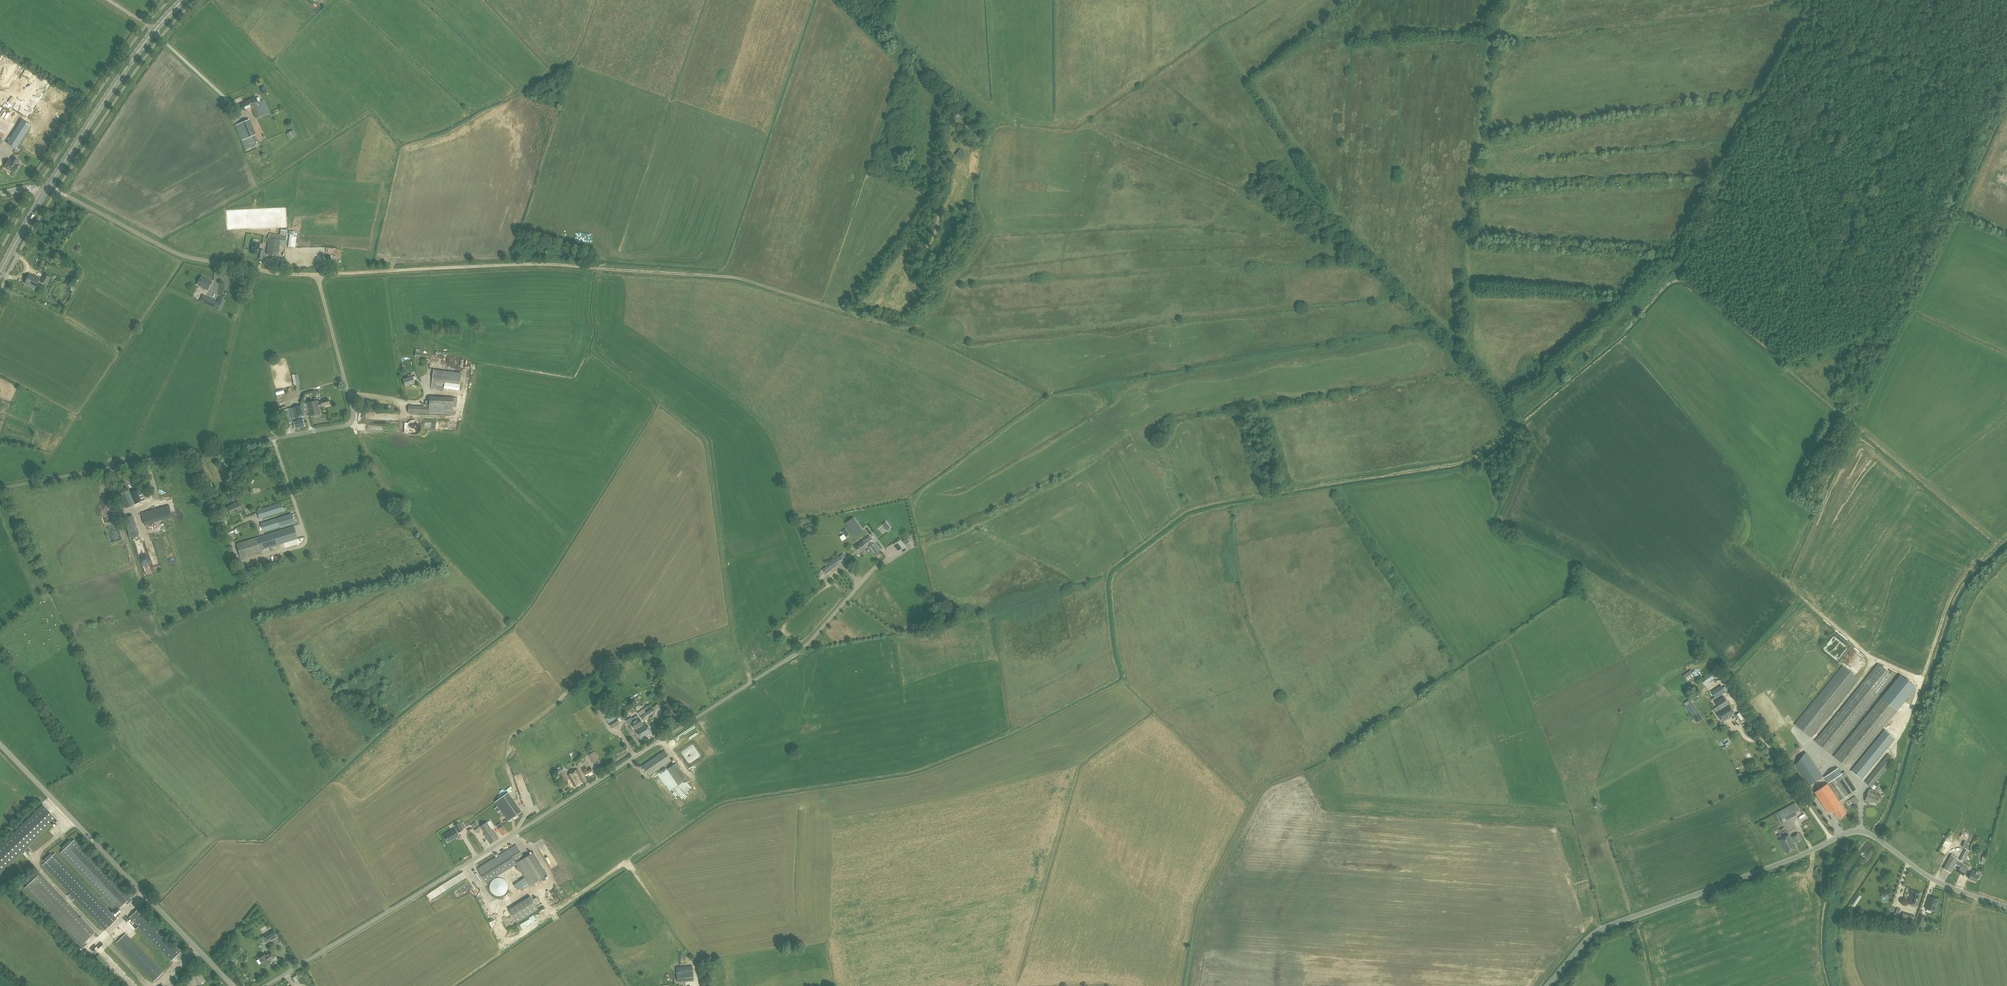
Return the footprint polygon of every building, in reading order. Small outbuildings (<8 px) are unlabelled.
[(256,118),(268,112),(263,101),(258,103),(255,96),(244,102),(244,103),(241,104),(243,110),(251,107),(256,118)] [(7,143),(15,149),(15,148),(16,149),(31,125),(22,119),(7,143)] [(235,125),(242,140),(255,134),(256,134),(249,119),(235,125)] [(289,139),(296,135),(293,129),(286,134),(289,139)] [(259,143),(255,134),(242,140),(245,149),(259,143)] [(960,149),(955,155),(961,160),(965,155),(963,154),(965,152),(960,149)] [(12,157),(10,160),(9,159),(4,166),(14,172),(18,164),(17,164),(19,161),(12,157)] [(278,256),(280,239),(268,238),(266,254),(278,256)] [(259,249),(260,243),(252,242),(251,249),(252,249),(251,253),(257,254),(257,249),(259,249)] [(45,267),(46,267),(50,269),(52,264),(43,259),(40,265),(44,266),(45,267)] [(44,274),(41,282),(46,284),(50,277),(44,274)] [(29,275),(25,283),(29,285),(29,284),(35,287),(39,279),(35,277),(35,278),(29,275)] [(207,290),(212,281),(202,276),(197,284),(207,290)] [(49,291),(55,280),(51,277),(44,289),(49,291)] [(206,297),(203,304),(220,311),(225,301),(219,298),(217,302),(206,297)] [(462,373),(434,369),(431,388),(443,390),(444,383),(446,383),(446,382),(460,384),(462,373)] [(413,380),(416,379),(415,376),(412,377),(412,376),(403,379),(405,385),(414,383),(413,380)] [(456,398),(453,398),(453,397),(429,396),(429,400),(425,400),(425,406),(429,407),(428,413),(452,415),(453,406),(456,406),(456,398)] [(328,398),(317,401),(318,407),(321,406),(330,404),(328,398)] [(318,407),(317,401),(317,400),(306,403),(309,416),(320,413),(318,407)] [(296,406),(289,408),(291,418),(298,416),(304,415),(302,405),(296,406)] [(429,407),(425,406),(408,405),(408,412),(428,413),(429,407)] [(280,411),(284,424),(292,422),(288,409),(280,411)] [(295,429),(305,426),(303,419),(293,421),(295,429)] [(246,484),(247,491),(262,488),(261,482),(246,484)] [(126,508),(142,501),(137,489),(130,493),(127,486),(118,490),(126,508)] [(230,514),(237,511),(238,514),(242,512),(238,501),(234,503),(234,504),(227,507),(230,514)] [(281,502),(256,510),(259,519),(284,511),(281,502)] [(142,513),(145,524),(172,517),(169,505),(142,513)] [(290,514),(260,523),(263,532),(293,523),(290,514)] [(855,537),(863,531),(854,517),(845,524),(855,537)] [(115,523),(106,526),(108,530),(111,529),(112,533),(109,534),(111,539),(119,537),(115,523)] [(136,523),(129,525),(133,538),(140,536),(136,523)] [(294,526),(256,538),(236,544),(240,558),(260,551),(260,550),(298,538),(294,526)] [(879,551),(880,550),(869,535),(863,540),(870,549),(869,549),(874,555),(875,554),(875,555),(876,556),(877,555),(879,554),(880,553),(880,552),(879,551)] [(134,539),(135,548),(138,548),(139,556),(141,555),(142,560),(146,559),(144,547),(141,548),(139,539),(134,539)] [(894,544),(899,552),(906,547),(900,539),(894,544)] [(870,549),(863,540),(855,546),(859,553),(860,552),(862,554),(869,549),(870,549)] [(840,555),(822,569),(826,574),(844,560),(840,555)] [(150,564),(152,569),(160,567),(158,561),(150,564)] [(1859,626),(1855,637),(1865,641),(1869,630),(1859,626)] [(1836,660),(1847,646),(1832,634),(1821,647),(1836,660)] [(1866,679),(1869,681),(1866,685),(1863,682),(1815,741),(1831,753),(1878,695),(1875,693),(1878,689),(1881,692),(1893,677),(1877,664),(1866,679)] [(1842,666),(1794,725),(1810,738),(1858,678),(1842,666)] [(1704,676),(1709,682),(1714,678),(1712,674),(1710,672),(1704,676)] [(1877,702),(1833,756),(1839,761),(1849,769),(1893,715),(1916,687),(1900,674),(1877,702)] [(1685,700),(1687,702),(1684,704),(1697,722),(1703,718),(1691,699),(1689,697),(1685,700)] [(1720,710),(1729,704),(1724,697),(1716,702),(1720,710)] [(658,704),(652,708),(656,713),(661,709),(658,704)] [(1729,704),(1720,710),(1717,707),(1714,709),(1716,712),(1722,722),(1735,714),(1729,704)] [(656,713),(652,708),(641,715),(644,721),(656,713)] [(620,716),(618,713),(614,715),(613,713),(605,718),(609,723),(612,727),(620,722),(617,718),(620,716)] [(1738,724),(1744,720),(1739,713),(1735,715),(1737,719),(1736,720),(1738,724)] [(637,728),(637,729),(635,730),(641,739),(652,732),(646,723),(643,725),(643,724),(639,717),(631,723),(635,729),(637,728)] [(705,719),(694,724),(695,726),(689,729),(692,734),(708,726),(705,719)] [(1777,729),(1771,732),(1776,743),(1779,741),(1781,744),(1784,743),(1777,729)] [(1851,771),(1861,779),(1894,738),(1884,730),(1851,771)] [(700,754),(692,742),(679,750),(687,763),(700,754)] [(622,753),(626,752),(624,747),(610,752),(613,759),(623,755),(622,753)] [(597,759),(598,759),(594,751),(589,755),(593,763),(597,761),(597,759)] [(649,776),(672,761),(665,751),(642,765),(649,776)] [(1806,752),(1795,765),(1810,785),(1822,777),(1806,752)] [(1871,787),(1895,759),(1888,754),(1865,782),(1871,787)] [(515,758),(509,761),(511,766),(518,763),(515,758)] [(667,768),(678,783),(687,777),(676,761),(667,768)] [(1824,777),(1840,801),(1857,790),(1845,772),(1842,774),(1838,768),(1824,777)] [(575,786),(584,781),(578,769),(568,774),(575,786)] [(562,783),(568,780),(564,771),(558,775),(562,783)] [(1833,811),(1838,818),(1847,813),(1827,784),(1815,792),(1829,813),(1833,811)] [(1870,802),(1871,801),(1877,803),(1877,800),(1880,801),(1882,796),(1875,794),(1876,792),(1869,789),(1865,800),(1870,802)] [(509,790),(493,800),(496,805),(493,807),(496,811),(500,809),(507,820),(522,811),(509,790)] [(1859,801),(1855,796),(1851,799),(1854,804),(1859,801)] [(1777,812),(1783,823),(1801,813),(1795,803),(1777,812)] [(24,850),(27,853),(31,849),(28,846),(57,819),(43,804),(0,846),(0,874),(24,850)] [(457,833),(462,829),(458,822),(454,825),(456,828),(444,835),(448,842),(458,835),(457,833)] [(476,822),(472,825),(476,832),(481,829),(476,822)] [(490,844),(499,838),(493,829),(492,829),(487,822),(480,826),(485,834),(484,834),(490,844)] [(504,825),(500,828),(498,829),(502,835),(508,831),(504,825)] [(1798,833),(1792,837),(1796,844),(1803,840),(1798,833)] [(1779,840),(1786,853),(1796,848),(1789,835),(1779,840)] [(70,843),(68,840),(61,847),(63,850),(60,852),(102,897),(101,897),(115,912),(125,902),(127,905),(132,900),(130,898),(130,897),(116,882),(115,883),(74,840),(70,843)] [(533,852),(524,858),(516,844),(477,868),(486,882),(516,863),(530,886),(548,875),(533,852)] [(1970,851),(1967,849),(1965,848),(1959,860),(1963,862),(1970,851)] [(105,930),(118,918),(55,853),(53,855),(50,853),(43,860),(45,862),(43,865),(105,930)] [(1944,869),(1951,873),(1958,859),(1951,855),(1944,869)] [(1967,871),(1960,867),(1958,872),(1964,876),(1967,871)] [(1823,893),(1828,891),(1818,868),(1814,869),(1823,893)] [(1978,875),(1979,872),(1974,870),(1973,873),(1971,873),(1969,879),(1973,880),(1975,881),(1976,881),(1977,879),(1979,879),(1980,877),(1980,876),(1978,875)] [(25,887),(83,948),(87,944),(85,942),(94,934),(38,875),(35,877),(34,875),(25,883),(27,885),(25,887)] [(523,876),(519,878),(524,886),(528,884),(523,876)] [(508,888),(508,887),(508,884),(507,882),(506,881),(506,880),(504,879),(503,878),(502,878),(500,878),(499,877),(498,878),(496,878),(495,878),(494,879),(493,880),(492,881),(491,882),(490,884),(490,885),(490,887),(490,888),(490,889),(491,891),(492,892),(493,893),(494,894),(495,895),(496,895),(498,896),(499,896),(501,896),(502,895),(503,895),(504,894),(506,893),(506,892),(507,891),(508,889),(508,888)] [(525,889),(519,881),(514,884),(517,890),(520,888),(522,891),(525,889)] [(1921,894),(1912,890),(1908,903),(1918,906),(1920,900),(1922,894),(1921,894)] [(530,896),(509,909),(517,923),(539,909),(530,896)] [(532,898),(539,905),(542,903),(535,896),(532,898)] [(1926,908),(1934,911),(1938,899),(1930,897),(1926,908)] [(171,961),(180,952),(138,909),(129,918),(171,961)] [(1913,922),(1915,916),(1903,912),(1901,919),(1913,922)] [(1920,915),(1916,925),(1923,927),(1926,917),(1920,915)] [(276,934),(273,929),(264,935),(267,940),(276,934)] [(163,972),(125,934),(116,943),(154,981),(163,972)] [(135,981),(98,943),(88,952),(100,965),(103,962),(106,964),(104,965),(121,983),(125,979),(130,985),(135,981)] [(275,957),(271,951),(266,955),(265,954),(259,958),(264,967),(265,966),(266,966),(267,966),(268,966),(269,965),(270,964),(269,964),(271,963),(269,960),(271,959),(275,957)] [(677,972),(678,981),(693,979),(692,970),(677,972)] [(200,984),(205,981),(200,972),(194,976),(200,984)]
